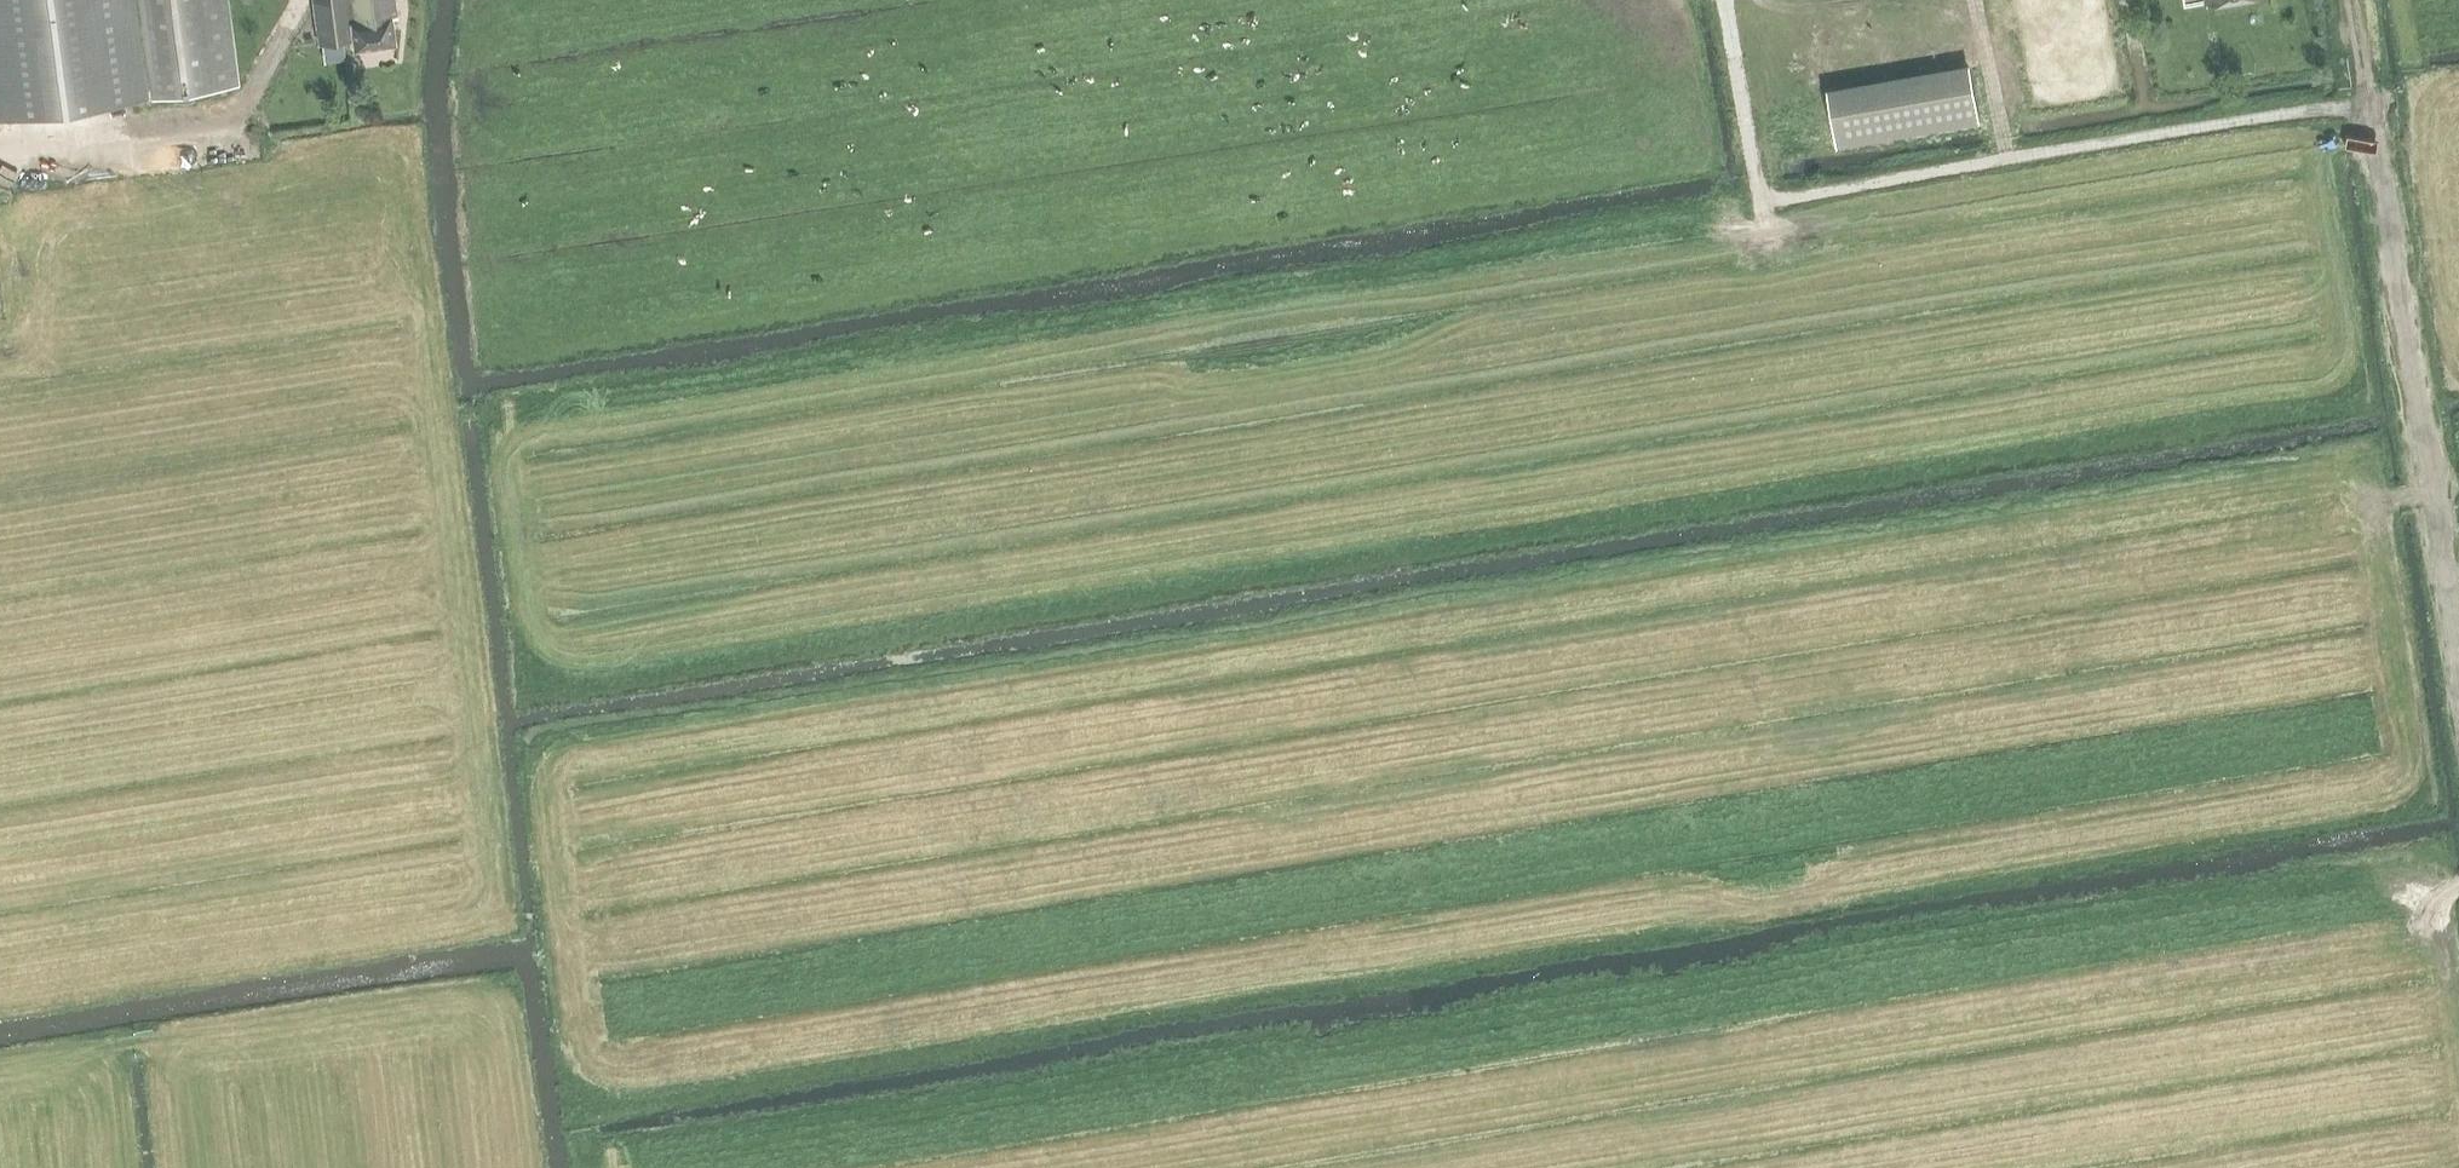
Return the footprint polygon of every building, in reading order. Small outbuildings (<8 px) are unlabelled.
[(134,95),(238,81),(226,0),(0,0),(0,113),(108,99),(122,97),(134,95)] [(320,43),(354,38),(355,49),(397,43),(395,32),(393,16),(398,15),(396,0),(314,0),(320,43)] [(108,99),(110,115),(124,113),(122,97),(108,99)]
